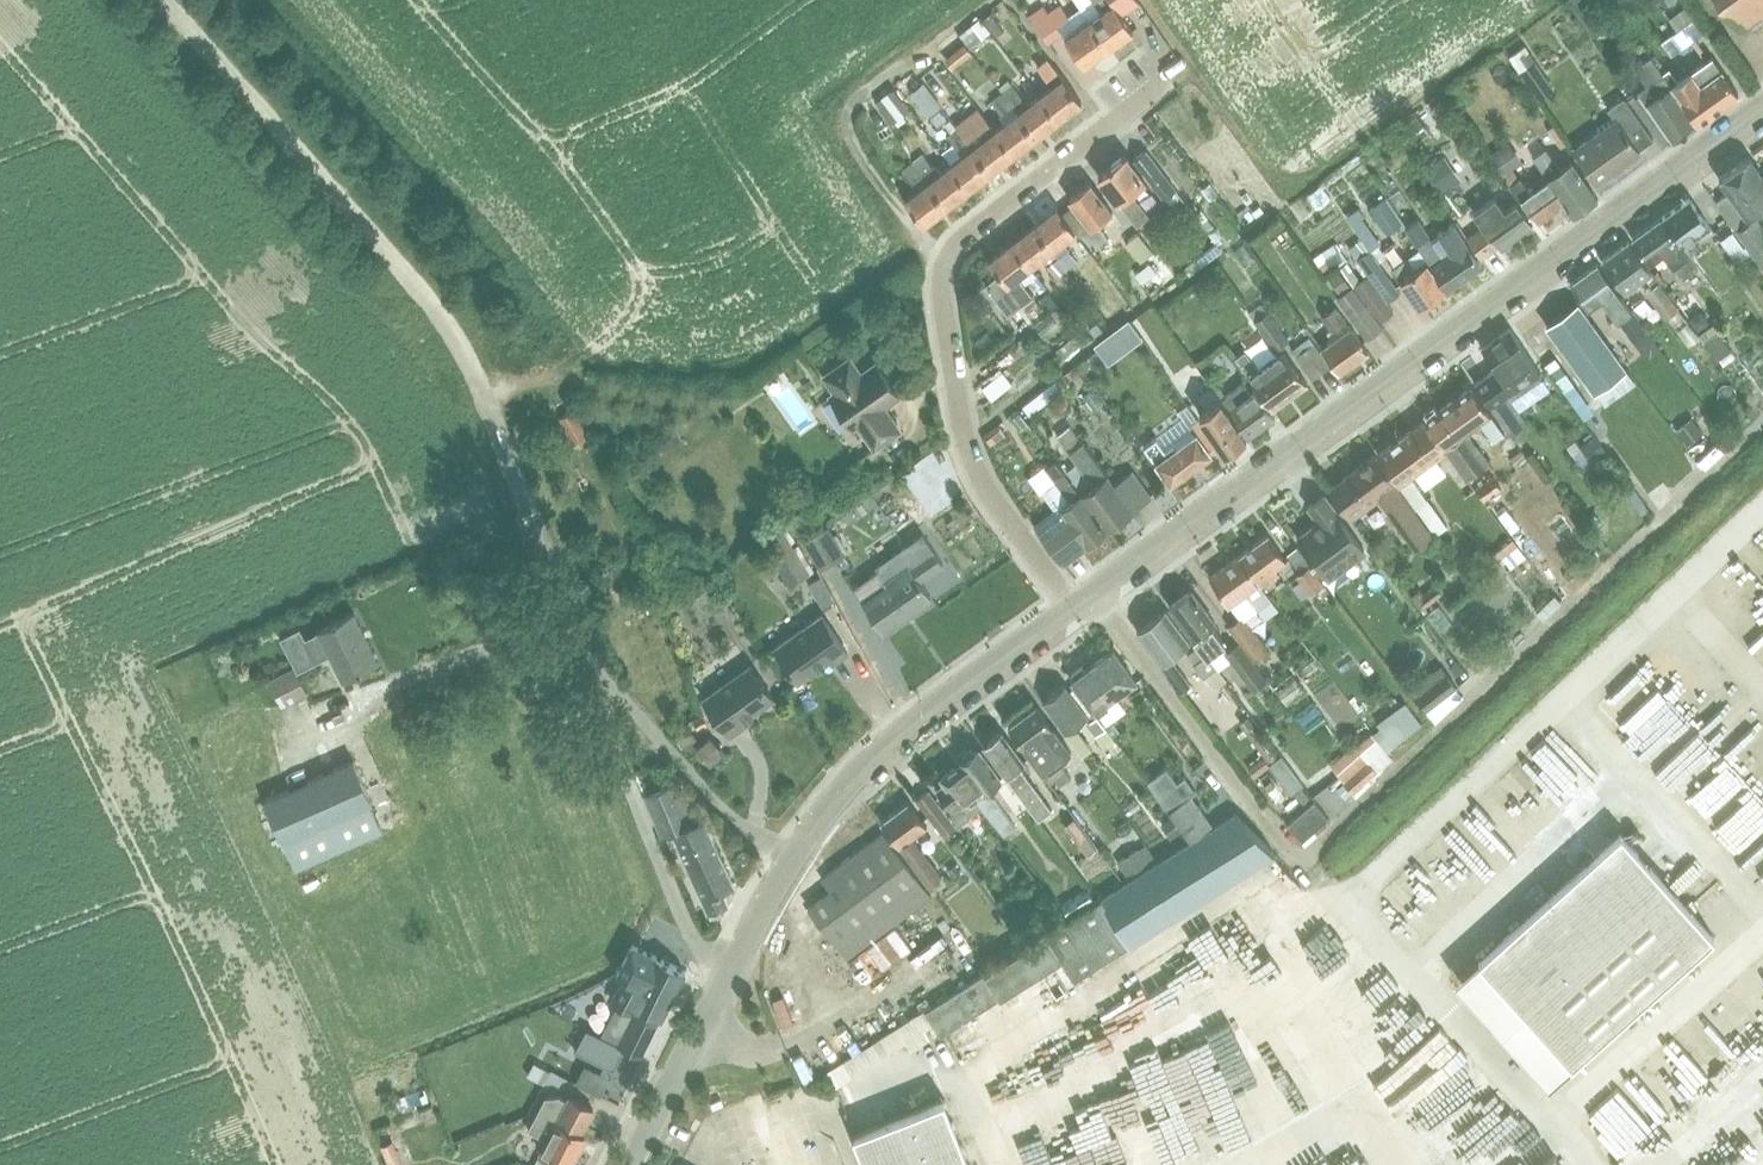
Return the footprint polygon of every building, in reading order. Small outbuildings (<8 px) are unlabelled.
[(1089,20),(1108,47),(1133,30),(1121,12),(1139,0),(1075,0),(1079,6),(1089,20)] [(1585,0),(1568,0),(1594,37),(1605,29),(1585,0)] [(1741,25),(1762,9),(1762,0),(1723,0),(1741,25)] [(1044,6),(1030,16),(1051,45),(1065,35),(1066,36),(1085,63),(1108,47),(1089,20),(1079,6),(1069,13),(1062,4),(1049,13),(1044,6)] [(1676,27),(1659,40),(1670,55),(1705,30),(1687,6),(1670,18),(1676,27)] [(990,13),(983,19),(997,36),(1004,30),(990,13)] [(991,34),(980,20),(959,37),(963,41),(970,51),(991,34)] [(945,54),(944,56),(952,67),(971,52),(970,51),(963,41),(945,54)] [(1526,45),(1510,55),(1520,71),(1538,97),(1554,87),(1536,60),(1526,45)] [(1697,122),(1662,73),(1650,56),(1637,65),(1649,82),(1637,91),(1672,140),(1697,122)] [(1668,68),(1662,73),(1697,122),(1737,93),(1711,56),(1677,80),(1668,68)] [(1048,58),(1037,67),(1046,79),(1051,85),(1039,95),(1057,118),(1080,100),(1062,77),(1057,71),(1048,58)] [(910,90),(928,114),(940,105),(922,82),(910,90)] [(886,118),(900,109),(885,86),(858,104),(876,133),(890,124),(886,118)] [(1011,86),(1002,93),(1011,104),(1020,97),(1011,86)] [(1002,93),(991,101),(1000,113),(998,115),(1004,122),(994,129),(1012,153),(1035,135),(1017,112),(1011,104),(1002,93)] [(1057,118),(1039,95),(1017,112),(1035,135),(1057,118)] [(1574,149),(1596,181),(1639,150),(1637,149),(1653,138),(1623,96),(1607,108),(1615,120),(1574,149)] [(976,105),(954,123),(956,126),(966,139),(972,147),(990,170),(1012,153),(994,129),(989,122),(976,105)] [(1398,132),(1414,154),(1433,140),(1417,118),(1398,132)] [(956,126),(946,134),(962,155),(950,164),(968,187),(990,170),(972,147),(966,139),(956,126)] [(895,142),(908,156),(918,147),(904,133),(895,142)] [(1559,205),(1568,217),(1571,215),(1546,179),(1529,192),(1511,166),(1519,159),(1508,143),(1490,156),(1502,172),(1500,174),(1519,201),(1522,199),(1537,220),(1559,205)] [(1546,179),(1571,215),(1597,197),(1572,161),(1560,170),(1544,148),(1532,156),(1547,179),(1546,179)] [(1151,183),(1163,199),(1175,190),(1163,174),(1144,150),(1132,159),(1151,183)] [(968,187),(950,164),(941,171),(934,161),(932,163),(923,151),(911,159),(928,182),(928,181),(946,204),(968,187)] [(1124,155),(1096,176),(1135,226),(1148,216),(1129,192),(1143,181),(1124,155)] [(1444,156),(1423,170),(1441,197),(1463,183),(1444,156)] [(1715,200),(1761,266),(1762,269),(1762,228),(1754,215),(1749,219),(1746,215),(1762,203),(1762,177),(1748,156),(1717,178),(1727,192),(1715,200)] [(928,182),(911,159),(902,167),(918,189),(905,199),(923,222),(946,204),(928,181),(928,182)] [(1097,223),(1111,212),(1108,207),(1089,182),(1068,198),(1090,227),(1081,233),(1092,248),(1107,237),(1097,223)] [(1465,238),(1479,258),(1497,246),(1499,249),(1532,225),(1515,202),(1504,210),(1494,196),(1473,212),(1483,225),(1465,238)] [(1400,223),(1383,197),(1368,208),(1386,233),(1400,223)] [(1661,217),(1681,245),(1708,225),(1688,198),(1661,217)] [(1057,207),(1033,225),(1052,249),(1075,232),(1060,212),(1057,207)] [(1357,208),(1345,217),(1350,225),(1360,217),(1363,216),(1357,208)] [(1681,245),(1661,217),(1631,238),(1647,261),(1662,250),(1681,277),(1696,266),(1681,245)] [(1445,289),(1480,265),(1453,223),(1438,233),(1447,246),(1442,250),(1445,255),(1442,258),(1429,239),(1430,239),(1416,218),(1405,225),(1419,246),(1418,247),(1445,289)] [(1033,225),(1011,242),(1030,266),(1041,258),(1052,249),(1033,225)] [(1582,242),(1587,251),(1610,239),(1604,229),(1582,242)] [(1154,250),(1139,231),(1126,242),(1141,261),(1154,250)] [(1732,232),(1721,240),(1737,263),(1748,255),(1732,232)] [(1628,241),(1600,261),(1623,291),(1644,275),(1651,284),(1644,289),(1664,316),(1665,317),(1677,308),(1676,307),(1628,241)] [(1030,266),(1011,242),(987,260),(998,274),(984,285),(1007,315),(1032,296),(1017,276),(1030,266)] [(1068,247),(1057,256),(1067,269),(1078,260),(1068,247)] [(1189,260),(1186,249),(1171,253),(1174,264),(1189,260)] [(1325,260),(1319,264),(1325,272),(1345,257),(1339,249),(1334,253),(1333,252),(1324,258),(1325,260)] [(1367,275),(1352,286),(1378,321),(1393,310),(1386,301),(1399,292),(1381,268),(1378,263),(1369,251),(1368,249),(1355,259),(1367,275)] [(1057,256),(1046,264),(1056,278),(1067,269),(1057,256)] [(1419,308),(1444,289),(1425,263),(1414,271),(1405,258),(1391,268),(1419,308)] [(1144,283),(1157,273),(1149,262),(1136,272),(1144,283)] [(1631,338),(1645,328),(1597,263),(1569,283),(1586,306),(1600,296),(1608,307),(1615,302),(1620,309),(1613,314),(1631,338)] [(1350,285),(1340,271),(1332,277),(1342,290),(1350,285)] [(1365,339),(1381,328),(1351,286),(1335,298),(1348,316),(1365,339)] [(1048,291),(1040,298),(1050,312),(1059,305),(1048,291)] [(1576,302),(1545,325),(1593,390),(1624,367),(1576,302)] [(1274,349),(1287,340),(1261,303),(1247,312),(1274,349)] [(1325,332),(1330,339),(1320,346),(1338,371),(1366,351),(1333,306),(1320,315),(1330,329),(1325,332)] [(1700,309),(1689,317),(1698,328),(1708,319),(1700,309)] [(1129,320),(1095,345),(1109,364),(1143,339),(1129,320)] [(1087,330),(1093,338),(1102,331),(1096,323),(1087,330)] [(1713,323),(1697,335),(1698,337),(1702,342),(1704,341),(1716,356),(1730,346),(1718,330),(1713,323)] [(1249,326),(1232,338),(1241,351),(1258,339),(1249,326)] [(1497,367),(1477,381),(1514,433),(1529,423),(1508,391),(1538,369),(1518,339),(1510,328),(1509,327),(1492,339),(1483,346),(1497,367)] [(1073,337),(1056,350),(1063,359),(1080,347),(1073,337)] [(1312,378),(1329,366),(1313,343),(1295,355),(1312,378)] [(1271,408),(1306,383),(1282,350),(1257,369),(1243,350),(1234,357),(1271,408)] [(853,427),(859,423),(875,446),(900,429),(884,405),(899,395),(877,363),(861,373),(852,361),(846,360),(829,372),(827,378),(836,391),(831,395),(853,427)] [(1003,370),(982,386),(992,398),(1012,382),(1003,370)] [(1043,388),(1050,397),(1070,382),(1063,373),(1043,388)] [(1219,399),(1246,437),(1273,418),(1254,390),(1251,392),(1243,382),(1219,399)] [(1468,385),(1423,418),(1444,448),(1464,474),(1486,459),(1465,431),(1479,421),(1492,439),(1503,432),(1468,385)] [(1619,385),(1605,398),(1614,408),(1628,394),(1619,385)] [(1050,397),(1043,388),(1022,403),(1029,413),(1050,397)] [(1246,437),(1219,399),(1211,388),(1198,397),(1206,409),(1199,414),(1225,452),(1246,437)] [(574,442),(587,435),(574,411),(561,418),(574,442)] [(1170,481),(1216,448),(1195,418),(1186,424),(1193,433),(1173,447),(1171,443),(1163,449),(1154,437),(1143,445),(1170,481)] [(1444,448),(1423,418),(1376,453),(1414,505),(1435,533),(1446,525),(1426,497),(1409,474),(1444,448)] [(1679,432),(1688,444),(1702,434),(1693,422),(1679,432)] [(1006,432),(1000,423),(986,432),(992,442),(1006,432)] [(1058,438),(1066,449),(1079,440),(1070,428),(1058,438)] [(1594,438),(1582,448),(1593,462),(1605,453),(1594,438)] [(1079,494),(1105,529),(1132,509),(1131,508),(1149,494),(1130,469),(1113,483),(1080,441),(1067,451),(1092,484),(1079,494)] [(1520,451),(1510,458),(1517,467),(1527,460),(1520,451)] [(1433,536),(1399,491),(1372,454),(1343,475),(1344,476),(1328,489),(1349,517),(1367,504),(1364,500),(1372,494),(1414,550),(1433,536)] [(1056,483),(1043,492),(1056,510),(1078,541),(1083,538),(1086,542),(1105,529),(1079,494),(1056,462),(1046,470),(1056,483)] [(1492,475),(1475,487),(1483,499),(1500,488),(1492,475)] [(1367,547),(1325,492),(1307,505),(1318,521),(1296,537),(1328,577),(1367,547)] [(1358,512),(1362,523),(1382,516),(1378,504),(1358,512)] [(825,525),(815,507),(794,518),(805,537),(825,525)] [(1056,510),(1035,525),(1039,530),(1061,561),(1082,546),(1078,541),(1056,510)] [(822,566),(847,553),(832,526),(807,539),(822,566)] [(785,532),(765,545),(791,585),(810,573),(785,532)] [(1266,533),(1238,554),(1260,584),(1278,571),(1275,566),(1285,558),(1266,533)] [(861,586),(855,590),(886,635),(935,601),(924,585),(922,581),(945,565),(929,541),(925,536),(886,563),(878,568),(881,572),(861,586)] [(1497,550),(1494,552),(1499,559),(1502,557),(1510,567),(1525,556),(1513,538),(1497,550)] [(1747,554),(1762,572),(1762,540),(1747,554)] [(1327,592),(1321,582),(1308,565),(1308,564),(1295,545),(1285,552),(1299,571),(1295,574),(1308,592),(1315,587),(1321,596),(1327,592)] [(754,552),(750,558),(754,565),(762,566),(766,559),(762,552),(754,552)] [(1260,584),(1238,554),(1208,576),(1227,601),(1244,589),(1257,607),(1270,597),(1260,584)] [(1419,587),(1410,595),(1421,609),(1441,593),(1436,585),(1424,594),(1419,587)] [(1205,654),(1206,655),(1225,642),(1212,625),(1215,623),(1214,621),(1191,589),(1169,605),(1205,654)] [(1180,690),(1190,683),(1169,655),(1188,640),(1165,609),(1136,631),(1180,690)] [(316,631),(304,637),(315,659),(328,653),(341,679),(377,661),(353,611),(315,629),(316,631)] [(823,614),(776,647),(800,681),(831,659),(834,663),(849,652),(823,614)] [(1239,643),(1252,660),(1266,649),(1240,615),(1228,625),(1241,642),(1239,643)] [(1655,678),(1670,664),(1681,676),(1699,658),(1689,647),(1679,656),(1661,637),(1594,702),(1728,841),(1762,807),(1762,791),(1655,678)] [(1252,660),(1239,643),(1226,653),(1252,688),(1264,679),(1251,660),(1252,660)] [(1093,711),(1135,680),(1111,648),(1084,668),(1081,665),(1070,673),(1073,676),(1069,679),(1093,711)] [(1205,654),(1194,663),(1204,676),(1216,667),(1206,655),(1205,654)] [(753,664),(706,697),(733,735),(749,724),(746,720),(777,698),(753,664)] [(281,706),(307,693),(295,668),(269,680),(281,706)] [(1447,672),(1417,695),(1428,709),(1458,686),(1447,672)] [(1293,673),(1275,686),(1289,706),(1307,693),(1293,673)] [(1090,748),(1084,740),(1076,728),(1071,731),(1068,728),(1088,714),(1064,683),(1041,700),(1081,754),(1090,748)] [(1036,704),(1007,726),(1032,760),(1049,782),(1054,778),(1059,785),(1070,776),(1065,770),(1066,769),(1060,761),(1071,752),(1053,727),(1036,704)] [(1103,745),(1114,737),(1096,714),(1090,718),(1088,726),(1103,745)] [(1248,717),(1240,723),(1268,762),(1277,756),(1248,717)] [(688,725),(674,733),(683,749),(697,742),(688,725)] [(1379,726),(1372,732),(1386,750),(1393,745),(1379,726)] [(1050,808),(1019,766),(1025,761),(1002,729),(981,744),(1032,812),(1037,819),(1050,808)] [(1331,764),(1348,787),(1351,791),(1352,793),(1391,757),(1386,750),(1372,732),(1331,764)] [(710,738),(699,747),(703,751),(702,752),(707,757),(710,761),(721,751),(710,738)] [(965,783),(981,804),(1003,834),(1015,826),(986,787),(1000,777),(978,747),(954,764),(967,781),(965,783)] [(1280,755),(1269,764),(1291,793),(1293,791),(1301,785),(1302,785),(1280,755)] [(1263,756),(1248,767),(1255,775),(1269,764),(1263,756)] [(296,867),(379,830),(367,802),(371,800),(352,760),(265,799),(296,867)] [(1195,770),(1209,786),(1218,777),(1204,762),(1195,770)] [(967,781),(954,764),(940,775),(947,784),(937,792),(955,817),(958,821),(981,804),(965,783),(967,781)] [(1166,767),(1146,782),(1171,815),(1182,829),(1190,840),(1214,825),(1190,793),(1196,789),(1186,776),(1178,782),(1166,767)] [(677,781),(645,796),(662,834),(672,830),(710,915),(711,918),(721,913),(720,911),(719,908),(727,904),(720,890),(734,884),(704,816),(695,821),(677,781)] [(1343,783),(1337,788),(1345,796),(1351,791),(1343,783)] [(1301,785),(1293,791),(1302,802),(1310,797),(1301,785)] [(943,832),(954,824),(928,788),(917,796),(943,832)] [(1330,816),(1315,799),(1287,822),(1302,839),(1330,816)] [(909,800),(881,821),(898,845),(914,866),(930,886),(941,877),(926,857),(910,836),(926,824),(909,800)] [(1171,815),(1161,823),(1172,837),(1182,829),(1171,815)] [(1097,847),(1075,818),(1065,825),(1087,854),(1097,847)] [(846,957),(930,894),(883,831),(821,877),(829,888),(807,905),(846,957)] [(1621,832),(1479,960),(1572,1063),(1714,935),(1621,832)] [(1147,861),(1138,848),(1119,860),(1128,873),(1147,861)] [(955,864),(948,869),(955,879),(962,874),(955,864)] [(1085,889),(1061,905),(1066,913),(1072,909),(1081,903),(1091,897),(1085,889)] [(924,1010),(829,1071),(833,1084),(906,1039),(910,1047),(930,1035),(925,1027),(932,1022),(940,1034),(1060,957),(1074,977),(1129,942),(1101,897),(924,1010)] [(613,999),(621,1003),(631,1008),(632,1009),(635,1003),(651,1011),(662,1017),(671,998),(685,970),(672,963),(658,956),(656,955),(645,949),(634,943),(633,943),(626,956),(618,973),(625,976),(617,991),(613,999)] [(581,1039),(575,1049),(583,1053),(602,1063),(614,1069),(619,1061),(626,1047),(634,1052),(641,1055),(659,1021),(652,1017),(637,1009),(634,1015),(617,1007),(614,1013),(609,1021),(602,1035),(601,1034),(587,1027),(581,1039)] [(1135,1036),(1162,1094),(1246,1056),(1229,1018),(1199,1031),(1190,1011),(1135,1036)] [(1398,1030),(1356,1067),(1364,1076),(1406,1039),(1398,1030)] [(535,1060),(528,1073),(544,1081),(551,1068),(535,1060)] [(1390,1100),(1409,1119),(1436,1092),(1417,1073),(1390,1100)] [(1582,1119),(1616,1152),(1657,1111),(1623,1078),(1582,1119)] [(594,1108),(569,1096),(567,1101),(559,1096),(545,1097),(531,1126),(549,1135),(540,1153),(564,1164),(569,1164),(583,1136),(580,1134),(594,1108)] [(855,1137),(866,1164),(971,1164),(946,1101),(855,1137)] [(1170,1103),(1144,1115),(1160,1154),(1187,1143),(1170,1103)] [(380,1146),(388,1164),(403,1164),(392,1140),(380,1146)] [(1105,1156),(1108,1164),(1130,1164),(1124,1149),(1105,1156)] [(1059,1154),(1030,1164),(1063,1164),(1059,1154)]
